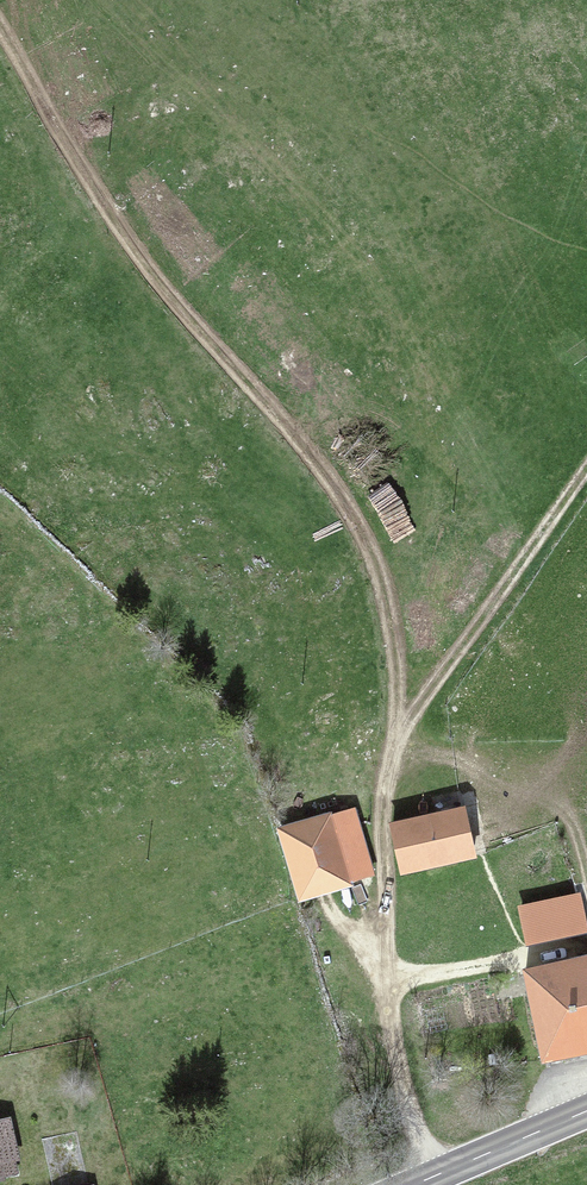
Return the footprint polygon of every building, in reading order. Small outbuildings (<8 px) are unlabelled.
[(392,824),(403,872),(473,856),(462,808),(392,824)] [(300,897),(372,876),(353,809),(281,830),(300,897)] [(523,908),(521,908),(528,944),(586,931),(575,883),(520,895),(523,908)] [(544,1059),(586,1050),(586,958),(525,971),(544,1059)] [(16,1173),(13,1159),(16,1158),(7,1119),(0,1121),(0,1177),(16,1173)] [(53,1184),(89,1184),(87,1146),(51,1148),(53,1184)]
